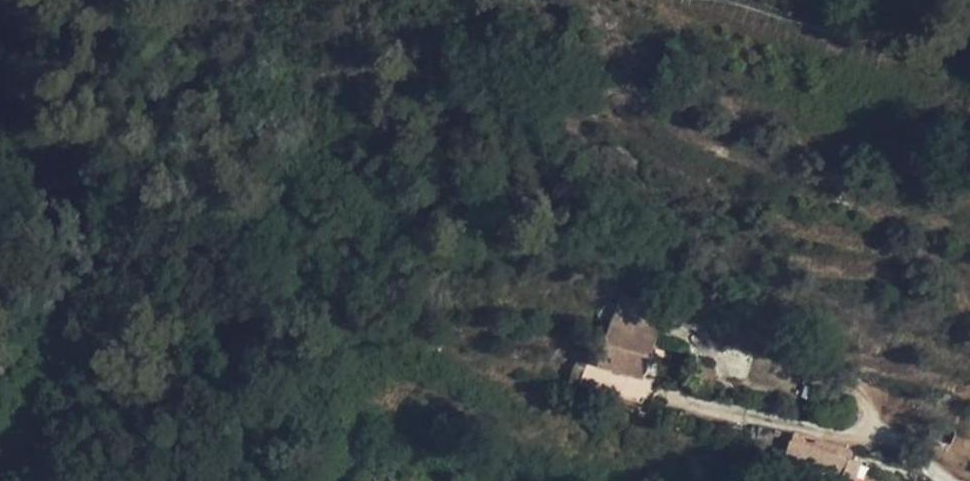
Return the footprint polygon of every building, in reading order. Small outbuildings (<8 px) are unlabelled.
[(658,335),(611,322),(599,364),(646,377),(658,335)] [(842,480),(853,451),(795,429),(783,459),(842,480)] [(856,467),(851,480),(895,480),(856,467)]
